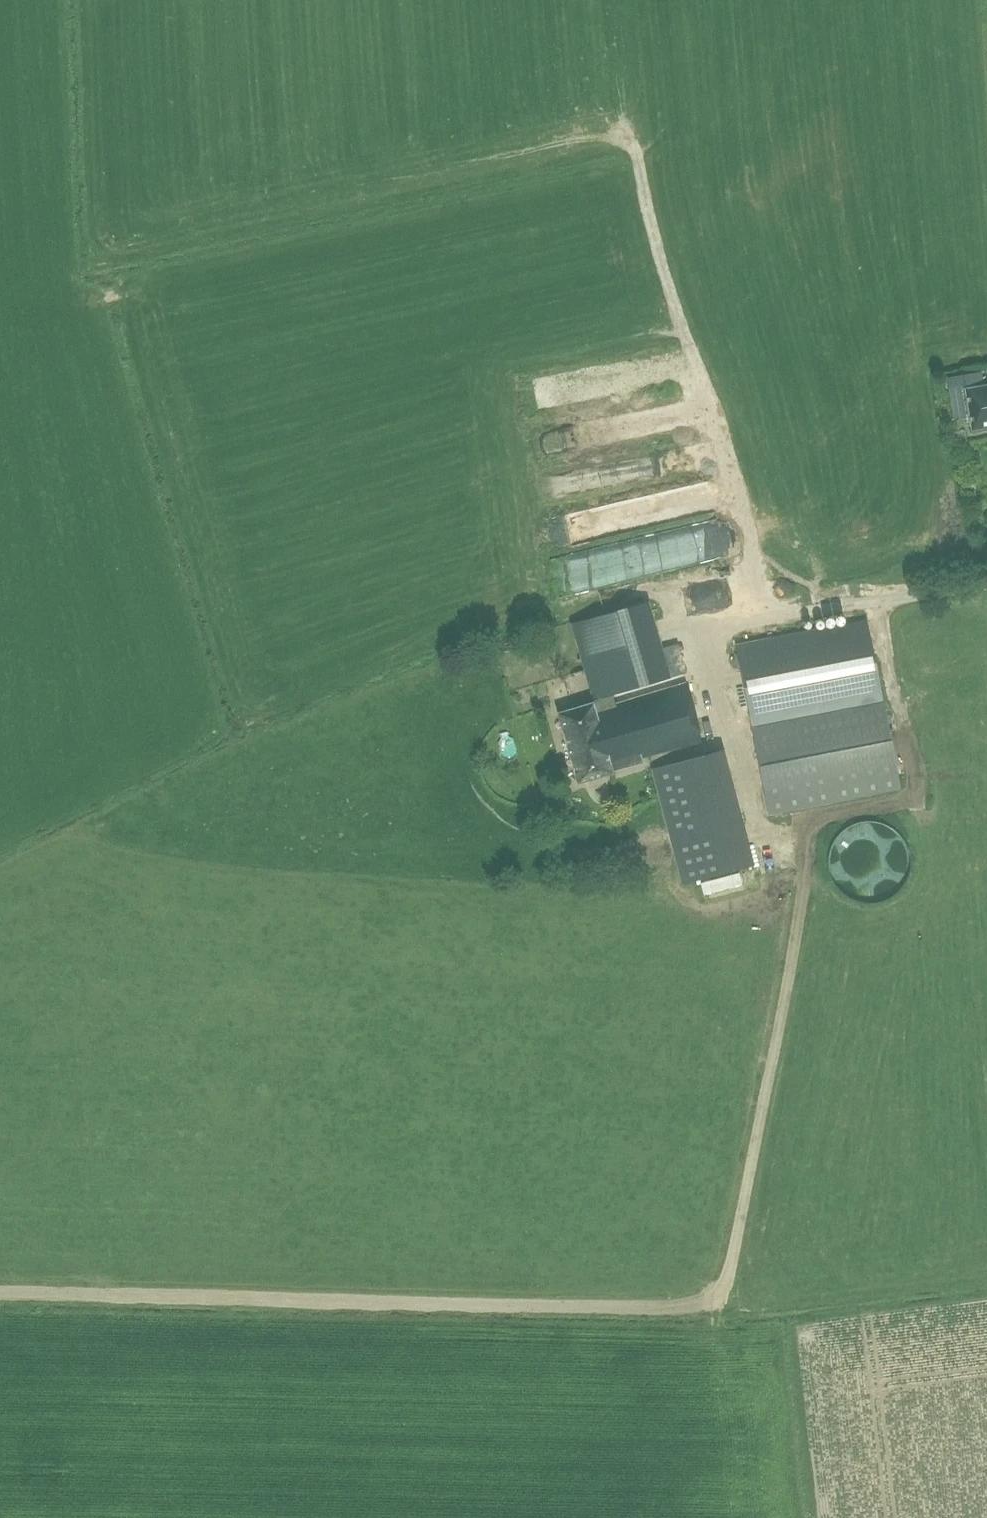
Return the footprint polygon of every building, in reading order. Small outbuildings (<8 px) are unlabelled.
[(984,385),(980,370),(943,377),(947,391),(963,389),(971,428),(986,425),(986,385),(984,385)] [(678,516),(678,525),(700,523),(700,515),(678,516)] [(567,577),(641,561),(636,537),(562,553),(567,577)] [(593,703),(558,714),(577,783),(611,773),(610,767),(701,741),(684,683),(645,694),(614,704),(611,696),(643,686),(670,678),(645,599),(570,622),(593,703)] [(735,644),(751,728),(767,814),(898,789),(865,619),(735,644)]
